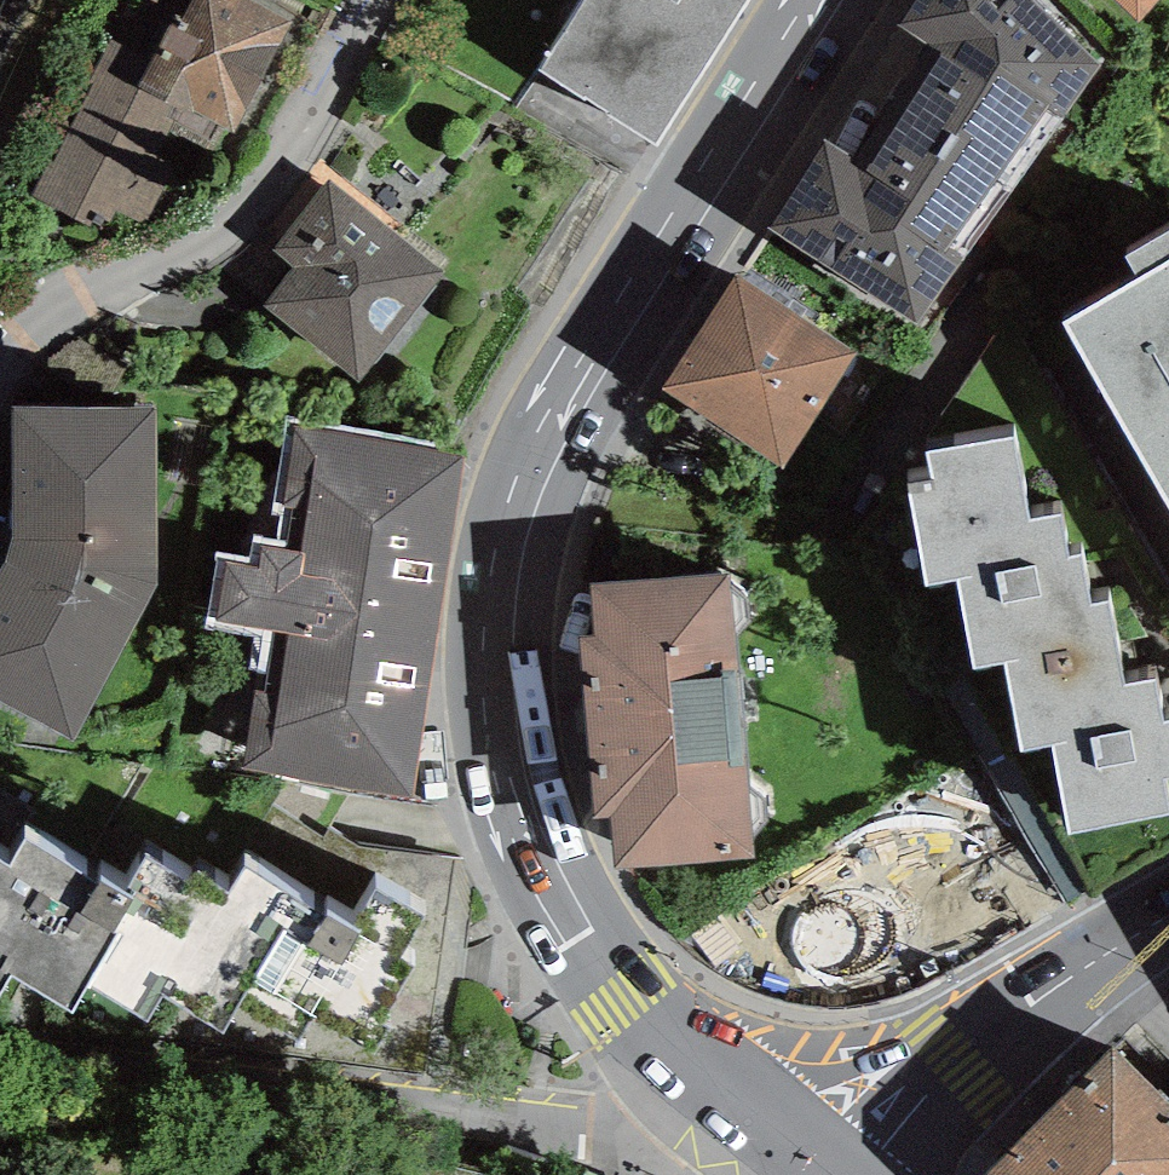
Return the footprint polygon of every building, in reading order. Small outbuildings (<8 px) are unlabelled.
[(261,0),(188,0),(183,12),(176,9),(153,56),(110,35),(31,196),(136,246),(178,160),(161,151),(173,126),(225,151),(291,15),(261,0)] [(539,72),(656,146),(750,0),(585,0),(539,72)] [(1034,0),(917,0),(899,27),(939,54),(906,106),(1001,168),(1044,107),(1062,119),(1099,66),(1045,9),(1034,0)] [(1157,0),(1118,0),(1139,19),(1157,0)] [(906,106),(865,169),(824,143),(770,228),(920,324),(964,256),(948,246),(960,230),(1001,168),(906,106)] [(447,270),(330,179),(273,251),(295,268),(264,308),(359,382),(447,270)] [(1126,254),(1140,278),(1065,320),(1168,501),(1168,230),(1126,254)] [(859,355),(739,276),(664,391),(784,469),(859,355)] [(14,392),(16,494),(16,521),(7,539),(0,552),(0,681),(74,722),(158,564),(156,387),(14,392)] [(435,440),(287,418),(272,514),(281,515),(278,540),(253,537),(250,558),(217,553),(206,627),(262,636),(242,773),(413,798),(463,457),(434,453),(435,440)] [(925,451),(931,481),(907,486),(925,583),(957,577),(974,670),(1005,664),(1021,752),(1053,746),(1068,832),(1168,814),(1168,812),(1163,781),(1168,780),(1168,721),(1162,722),(1154,678),(1124,683),(1109,602),(1090,605),(1081,553),(1067,555),(1059,511),(1029,517),(1014,435),(925,451)] [(729,577),(589,589),(594,642),(579,643),(595,820),(609,818),(614,872),(754,859),(729,577)] [(16,834),(21,824),(0,815),(0,826),(16,834)] [(0,840),(0,974),(14,952),(76,989),(91,964),(151,1000),(165,976),(226,1012),(241,987),(298,1021),(312,996),(376,1034),(392,1009),(380,1002),(414,945),(400,937),(425,895),(381,869),(358,908),(327,889),(324,894),(245,847),(224,883),(157,843),(136,878),(100,856),(98,860),(28,818),(10,847),(0,840)] [(1111,1048),(984,1174),(1168,1174),(1168,1105),(1111,1048)]
